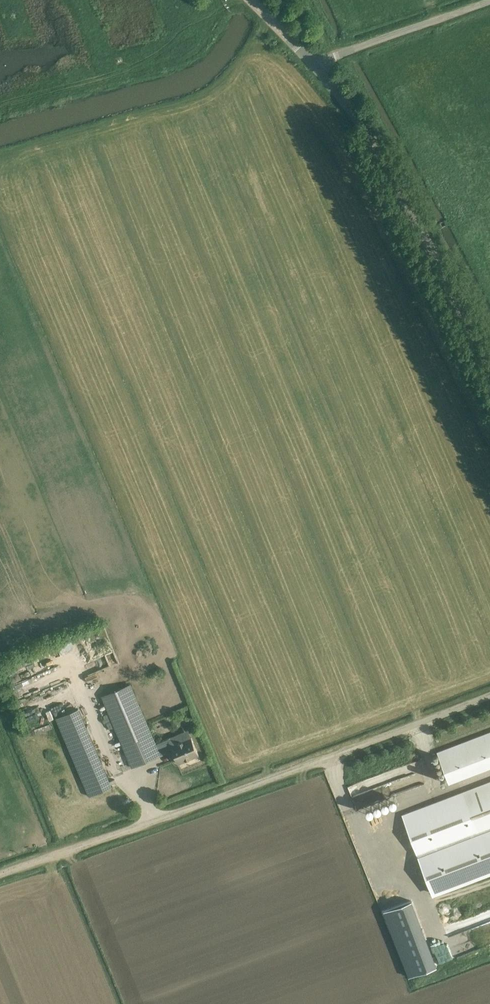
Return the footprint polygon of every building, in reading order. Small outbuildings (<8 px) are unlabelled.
[(68,681),(45,690),(48,696),(70,687),(68,681)] [(155,744),(130,684),(102,696),(132,767),(160,755),(172,750),(178,764),(199,755),(191,737),(171,746),(168,739),(155,744)] [(112,787),(108,778),(78,709),(56,718),(90,796),(112,787)] [(437,752),(449,783),(489,768),(489,732),(483,735),(437,752)] [(400,768),(349,784),(357,809),(409,792),(408,788),(414,786),(410,774),(403,776),(400,768)] [(403,815),(433,894),(489,872),(489,782),(403,815)] [(385,888),(376,891),(383,911),(392,908),(385,888)]
